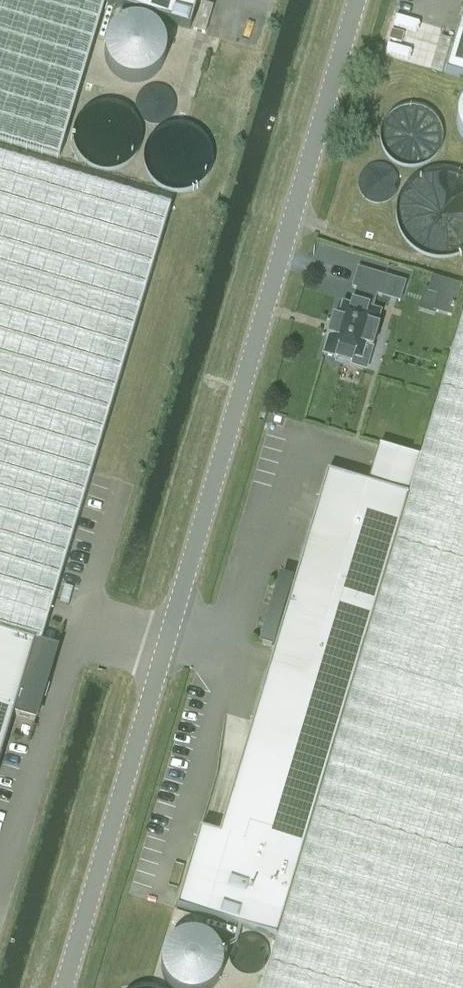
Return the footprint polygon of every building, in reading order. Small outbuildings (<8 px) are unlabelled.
[(104,4),(105,0),(0,0),(0,141),(58,158),(104,4)] [(104,4),(189,29),(198,0),(105,0),(104,4)] [(193,30),(204,34),(213,6),(201,3),(193,30)] [(445,73),(462,78),(462,11),(445,73)] [(439,38),(429,68),(441,72),(450,41),(439,38)] [(31,656),(13,715),(35,721),(56,651),(39,646),(170,208),(0,157),(0,646),(31,656)] [(371,309),(376,294),(399,301),(405,283),(358,269),(352,287),(356,288),(350,308),(343,306),(339,319),(333,317),(329,331),(327,330),(327,332),(329,333),(323,354),(345,360),(346,356),(360,360),(365,342),(373,345),(377,330),(375,329),(380,312),(371,309)] [(431,277),(428,290),(441,293),(435,313),(452,318),(461,285),(431,277)] [(277,938),(262,987),(462,987),(462,313),(420,459),(277,938)] [(199,831),(176,908),(277,938),(420,459),(379,447),(367,485),(327,473),(293,586),(279,582),(261,643),(275,647),(218,836),(199,831)] [(13,715),(31,656),(0,646),(0,759),(13,715)] [(172,923),(200,931),(203,920),(176,912),(172,923)]
